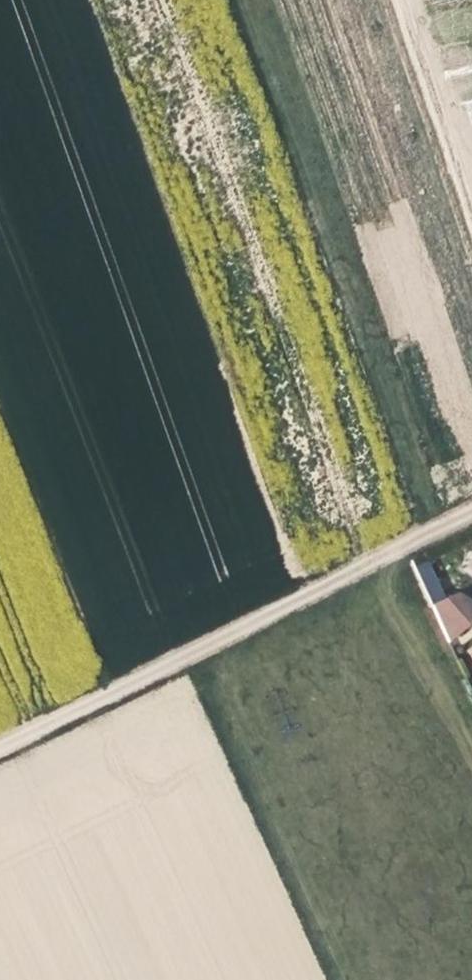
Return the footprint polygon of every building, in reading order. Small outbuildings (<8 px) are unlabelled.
[(471,576),(471,552),(463,572),(471,576)] [(429,558),(413,565),(429,602),(445,595),(429,558)] [(471,608),(471,606),(455,597),(432,606),(446,637),(471,608)]
